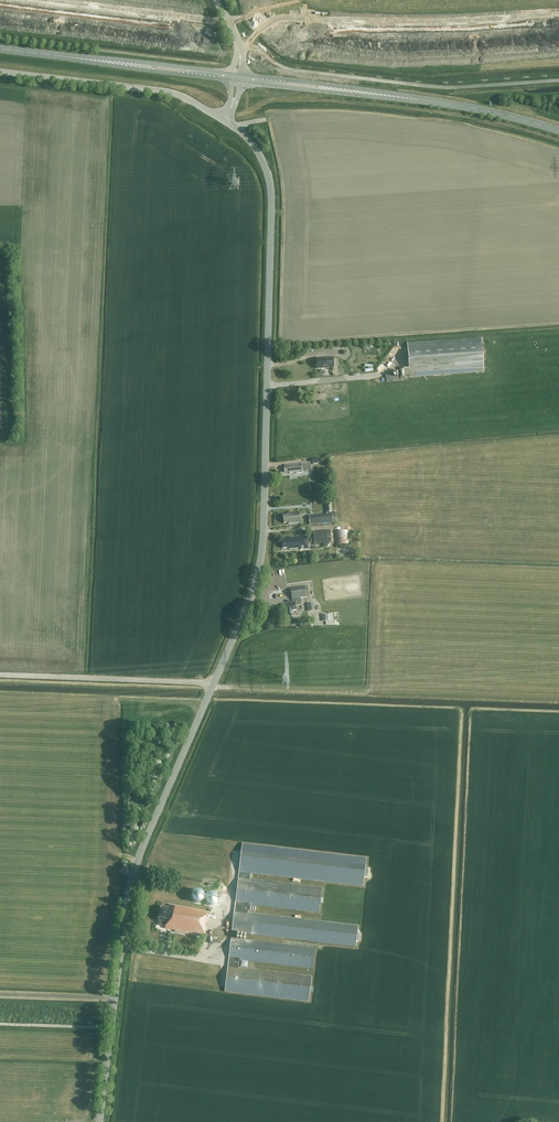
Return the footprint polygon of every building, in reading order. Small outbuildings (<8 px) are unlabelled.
[(484,372),(482,339),(407,344),(409,369),(404,370),(404,377),(484,372)] [(316,359),(317,368),(334,367),(333,358),(316,359)] [(285,467),(284,467),(285,472),(290,472),(290,473),(297,472),(297,473),(303,473),(302,470),(302,463),(285,465),(285,467)] [(303,522),(302,511),(287,513),(287,515),(284,515),(285,523),(289,523),(290,524),(303,522)] [(309,516),(310,525),(333,523),(332,514),(309,516)] [(315,543),(328,542),(331,542),(330,530),(314,531),(315,543)] [(336,532),(338,545),(349,544),(348,531),(336,532)] [(300,548),(300,550),(309,549),(307,536),(284,538),(285,541),(282,541),(283,548),(289,548),(289,549),(300,548)] [(293,616),(293,610),(297,610),(297,606),(301,605),(300,598),(309,596),(308,586),(290,588),(292,602),(281,603),(282,606),(280,606),(281,611),(286,610),(286,617),(293,616)] [(242,843),(239,872),(238,877),(250,879),(251,874),(363,887),(367,858),(242,843)] [(356,947),(358,925),(247,912),(248,904),(319,912),(322,887),(250,879),(238,877),(233,916),(228,959),(225,992),(309,1002),(312,977),(239,968),(240,960),(312,969),(315,947),(235,938),(236,933),(356,947)] [(196,903),(197,903),(198,903),(199,903),(200,903),(201,902),(202,901),(203,901),(203,900),(203,899),(204,899),(204,898),(204,897),(204,896),(204,895),(204,894),(203,894),(203,893),(202,892),(201,891),(200,891),(199,891),(198,891),(197,891),(196,891),(195,891),(194,892),(193,893),(192,894),(192,895),(192,896),(192,897),(192,898),(192,899),(192,900),(193,901),(194,902),(195,902),(196,903)] [(213,893),(212,893),(211,893),(210,893),(209,893),(208,894),(207,894),(207,895),(206,896),(206,897),(205,898),(205,899),(205,900),(205,901),(206,902),(206,903),(207,904),(208,904),(208,905),(209,905),(210,906),(211,906),(212,906),(214,905),(215,904),(216,904),(217,903),(217,902),(218,901),(218,900),(218,899),(217,898),(217,897),(217,896),(216,895),(215,894),(214,894),(213,893)] [(170,905),(169,909),(161,907),(159,920),(160,921),(159,925),(166,927),(166,929),(175,930),(175,932),(204,937),(209,912),(170,905)]
